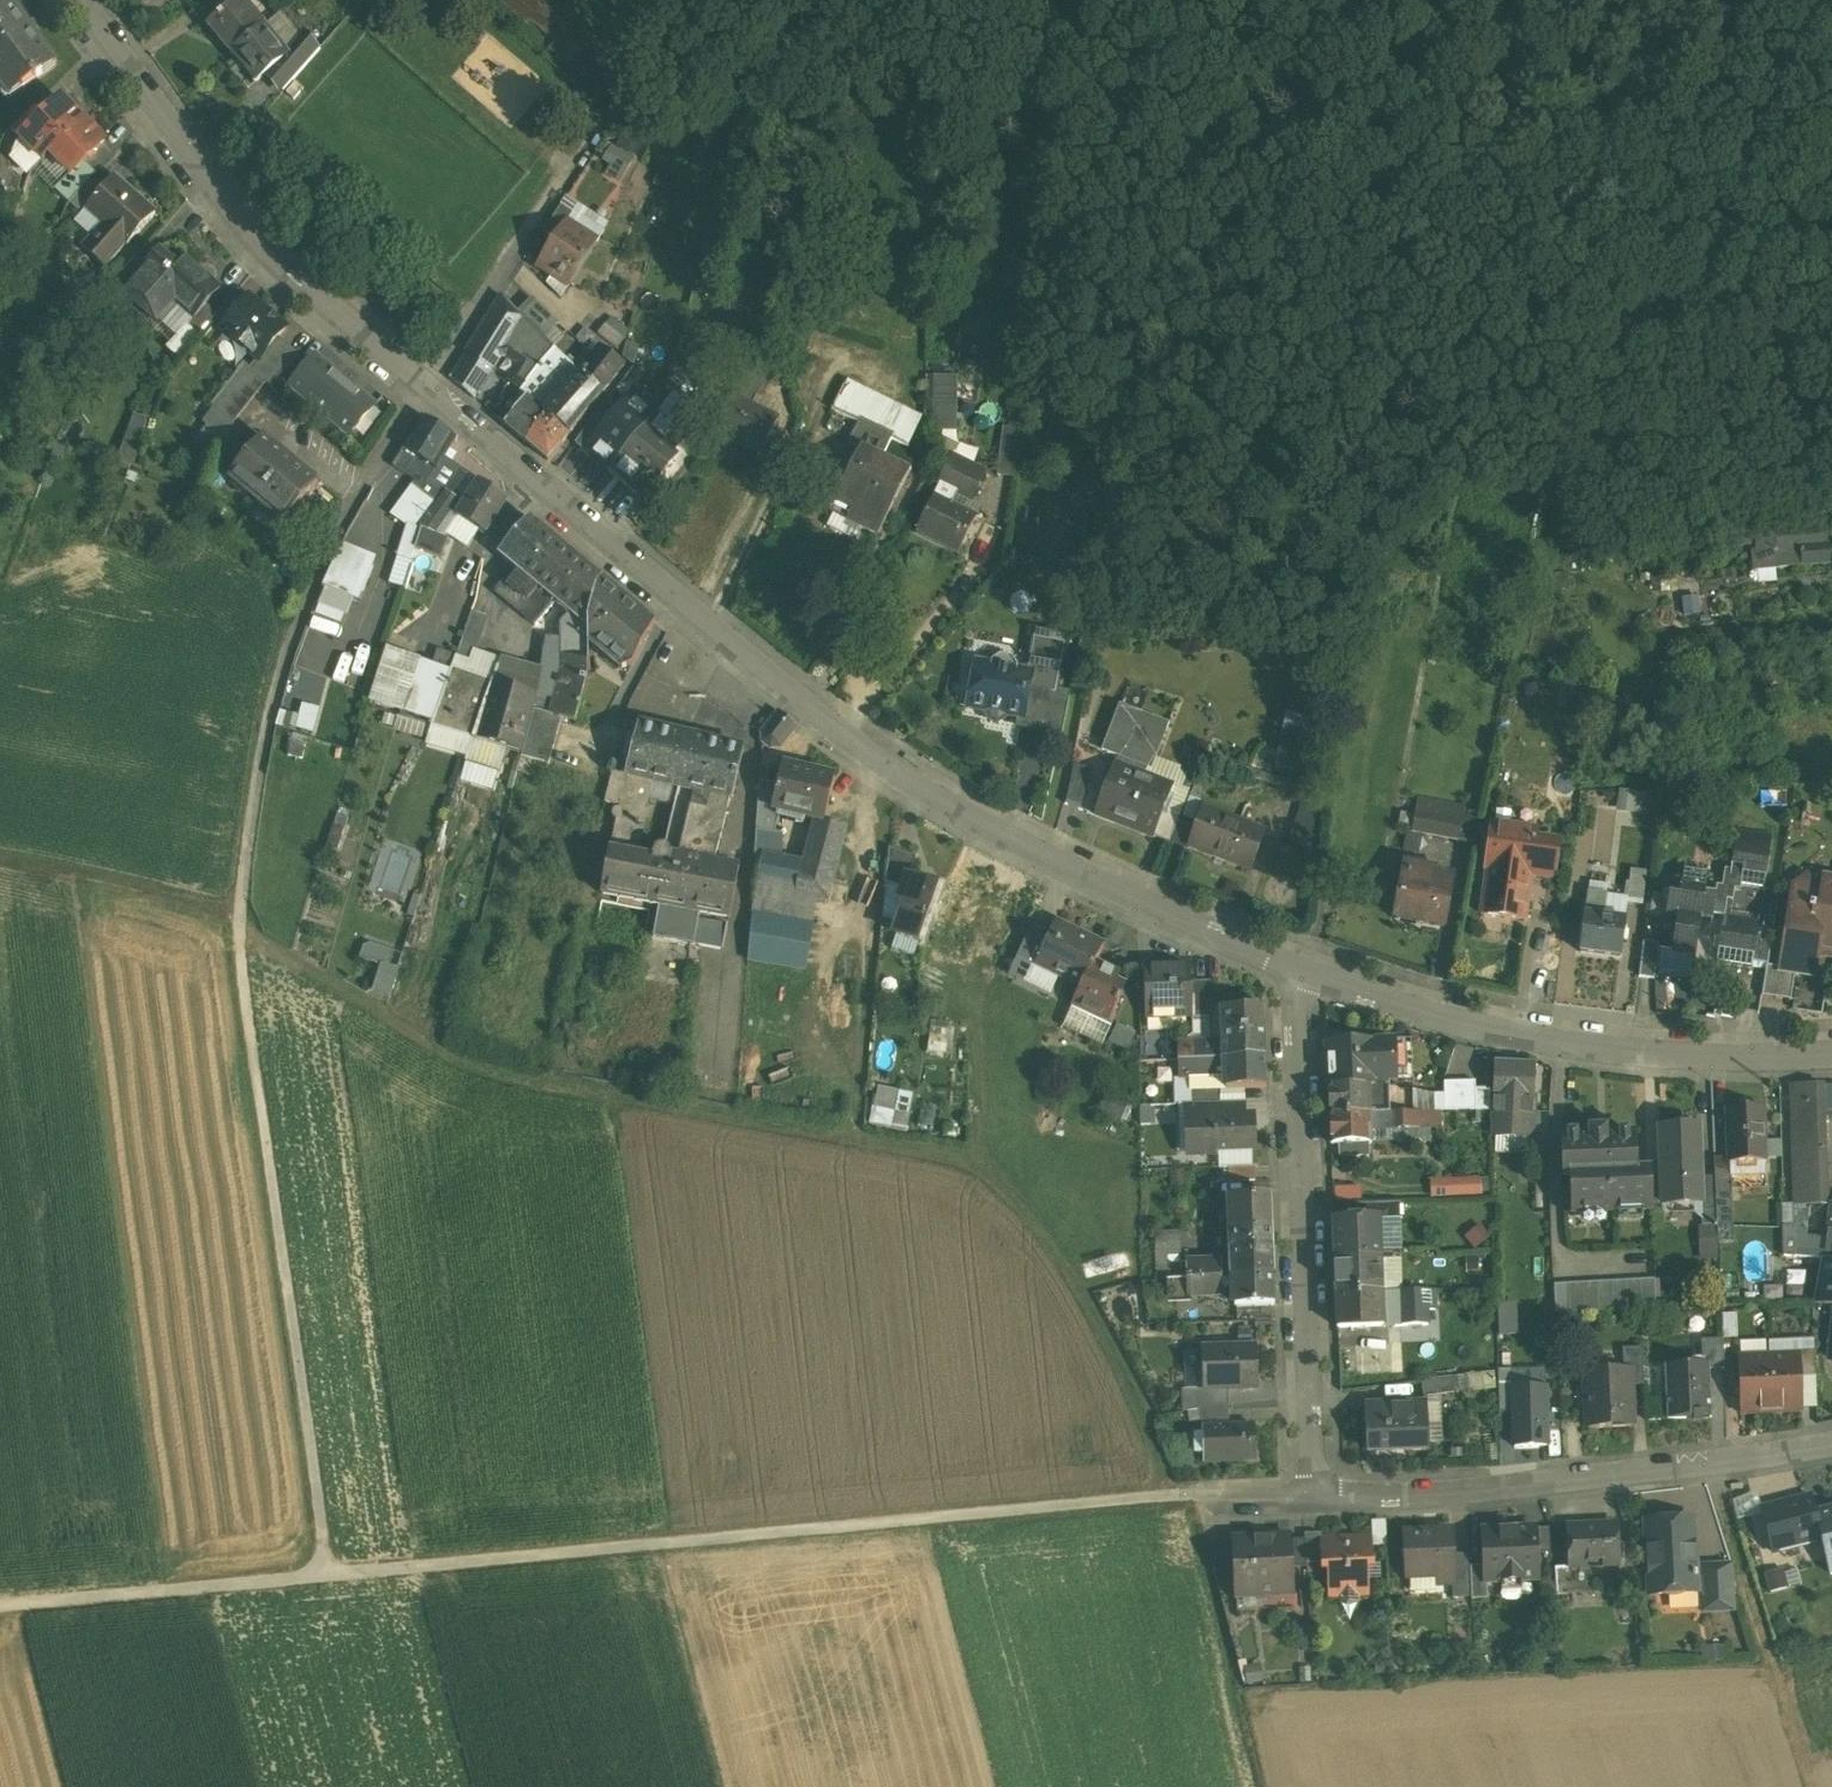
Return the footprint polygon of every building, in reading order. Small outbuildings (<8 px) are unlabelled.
[(9,98),(55,65),(8,0),(0,0),(0,85),(9,98)] [(240,0),(208,26),(232,54),(264,27),(252,13),(251,14),(240,0)] [(264,27),(232,54),(256,83),(268,73),(287,57),(285,55),(275,43),(276,42),(264,27)] [(285,55),(287,57),(268,73),(283,91),(320,50),(309,36),(285,55)] [(45,115),(21,139),(43,161),(50,155),(49,154),(86,118),(76,108),(73,110),(62,99),(45,115)] [(35,105),(11,128),(21,139),(45,115),(35,105)] [(86,118),(49,154),(50,155),(70,175),(71,176),(85,162),(105,142),(85,122),(87,119),(86,118)] [(29,175),(43,161),(21,139),(17,143),(11,156),(29,175)] [(595,150),(605,156),(612,146),(602,140),(595,150)] [(605,174),(620,183),(634,159),(612,146),(605,156),(603,160),(611,164),(605,174)] [(85,162),(71,176),(70,175),(55,190),(69,203),(88,181),(89,181),(96,173),(85,162)] [(155,213),(113,177),(101,192),(87,209),(105,224),(84,250),(105,268),(126,242),(129,244),(155,213)] [(89,181),(88,181),(69,203),(83,214),(87,209),(101,192),(89,181)] [(561,205),(544,232),(556,239),(567,223),(574,213),(561,205)] [(567,223),(556,239),(540,265),(570,284),(597,242),(567,223)] [(143,249),(118,277),(130,287),(154,259),(143,249)] [(176,304),(154,284),(173,263),(160,252),(130,287),(125,293),(138,305),(140,303),(160,322),(176,304)] [(173,263),(154,284),(176,304),(193,319),(193,320),(206,305),(220,289),(181,254),(173,263)] [(522,315),(509,302),(508,302),(503,296),(467,352),(493,368),(500,356),(507,355),(520,364),(510,380),(524,388),(539,368),(539,367),(555,349),(542,335),(542,334),(522,315)] [(286,328),(249,297),(222,329),(258,358),(260,360),(278,337),(286,328)] [(556,321),(535,301),(522,315),(542,334),(542,335),(556,321)] [(206,305),(193,320),(193,319),(186,326),(197,336),(217,314),(206,305)] [(625,340),(604,325),(597,335),(618,350),(625,340)] [(186,326),(166,348),(178,358),(197,336),(186,326)] [(727,389),(755,402),(770,371),(760,366),(771,344),(752,336),(727,389)] [(278,337),(260,360),(258,358),(249,369),(266,383),(270,387),(298,354),(278,337)] [(567,360),(555,349),(539,367),(551,378),(553,376),(560,368),(567,360)] [(602,349),(581,375),(583,376),(546,414),(548,416),(569,434),(623,366),(602,349)] [(493,368),(467,352),(467,353),(468,353),(451,379),(473,397),(493,368)] [(292,386),(350,436),(374,409),(316,359),(292,386)] [(567,360),(560,368),(566,372),(572,365),(567,360)] [(234,427),(266,383),(249,369),(244,366),(212,406),(234,427)] [(524,388),(521,392),(526,397),(538,407),(560,383),(553,376),(551,378),(539,367),(524,388)] [(933,432),(957,432),(957,377),(933,377),(933,432)] [(912,412),(848,380),(833,411),(858,423),(893,440),(898,442),(912,412)] [(674,393),(655,415),(679,435),(697,413),(674,393)] [(613,418),(609,422),(610,423),(586,452),(609,471),(613,466),(655,415),(631,395),(613,418)] [(538,407),(526,397),(505,424),(527,443),(548,416),(538,407)] [(715,434),(760,458),(778,423),(752,410),(753,407),(734,397),(715,434)] [(601,409),(575,443),(586,452),(610,423),(609,422),(613,418),(601,409)] [(655,415),(613,466),(636,485),(638,487),(652,471),(658,476),(659,474),(672,459),(665,454),(680,436),(679,435),(655,415)] [(569,434),(548,416),(527,443),(548,461),(569,434)] [(424,420),(404,449),(434,469),(435,470),(455,440),(424,420)] [(862,448),(884,459),(893,440),(858,423),(849,442),(862,448)] [(1002,425),(997,474),(1013,476),(1019,427),(1002,425)] [(234,429),(223,456),(237,469),(256,447),(234,429)] [(320,484),(265,435),(256,447),(237,469),(230,475),(285,524),(320,484)] [(129,437),(120,461),(130,465),(139,441),(129,437)] [(951,455),(970,460),(974,449),(954,444),(951,455)] [(884,459),(862,448),(840,496),(887,518),(909,471),(884,459)] [(434,469),(404,449),(394,465),(423,485),(434,469)] [(424,485),(440,497),(461,468),(444,457),(435,470),(434,469),(424,485)] [(983,472),(953,457),(934,495),(952,503),(957,493),(970,499),(983,472)] [(437,501),(424,520),(415,548),(440,558),(448,538),(445,536),(458,516),(485,533),(486,533),(507,498),(461,468),(440,497),(437,501)] [(658,476),(652,471),(638,487),(636,485),(632,490),(653,508),(672,485),(659,474),(658,476)] [(437,501),(413,484),(390,514),(407,526),(408,524),(420,524),(421,524),(424,520),(437,501)] [(952,503),(934,495),(915,533),(958,554),(977,516),(952,503)] [(563,546),(529,518),(499,554),(519,571),(538,587),(539,587),(532,581),(563,546)] [(407,526),(398,556),(409,560),(420,524),(408,524),(407,526)] [(1826,533),(1807,535),(1808,544),(1827,542),(1826,533)] [(1752,569),(1780,566),(1776,534),(1754,537),(1755,550),(1750,550),(1752,569)] [(1808,544),(1801,544),(1804,563),(1830,560),(1828,541),(1808,544)] [(376,559),(341,543),(322,587),(326,589),(352,599),(360,603),(376,559)] [(1801,544),(1778,547),(1780,566),(1804,563),(1801,544)] [(563,546),(532,581),(539,587),(538,587),(556,602),(570,613),(586,627),(586,622),(595,587),(596,584),(601,578),(563,546)] [(538,587),(519,571),(510,582),(504,581),(495,593),(518,612),(538,587)] [(654,622),(601,578),(596,584),(595,587),(586,622),(586,627),(587,641),(620,669),(632,666),(654,622)] [(538,587),(518,612),(534,625),(556,602),(538,587)] [(352,599),(326,589),(315,614),(341,624),(352,599)] [(488,618),(472,612),(456,657),(472,662),(488,618)] [(570,613),(560,624),(561,640),(548,640),(538,695),(556,700),(552,714),(562,717),(575,721),(588,675),(587,641),(586,627),(570,613)] [(1065,637),(1035,631),(1028,671),(1025,685),(1055,691),(1065,637)] [(450,672),(387,648),(370,700),(433,722),(450,672)] [(993,664),(978,661),(977,664),(976,663),(968,668),(966,678),(971,685),(973,686),(969,708),(985,711),(985,713),(989,720),(998,722),(1005,717),(1005,715),(1019,718),(1025,685),(1028,671),(1015,668),(1015,666),(1010,659),(1001,657),(993,662),(993,664)] [(491,680),(452,667),(450,672),(433,722),(431,725),(431,727),(432,727),(472,739),(484,701),(491,680)] [(523,691),(491,682),(484,701),(473,737),(522,752),(524,745),(509,740),(523,691)] [(1055,691),(1025,685),(1019,718),(1018,725),(1062,734),(1069,694),(1055,691)] [(523,691),(509,740),(524,745),(534,709),(552,714),(556,700),(538,695),(523,691)] [(1332,700),(1291,691),(1275,770),(1316,778),(1332,700)] [(291,727),(309,732),(315,707),(297,702),(291,727)] [(1118,757),(1114,766),(1148,779),(1169,725),(1120,706),(1103,751),(1118,757)] [(552,714),(534,709),(522,756),(549,763),(562,717),(552,714)] [(780,748),(797,726),(778,712),(762,733),(762,743),(769,748),(780,748)] [(431,725),(397,716),(394,727),(429,737),(432,727),(431,727),(431,725)] [(611,852),(636,857),(643,820),(647,821),(649,812),(645,811),(652,783),(627,777),(625,776),(638,725),(624,722),(613,773),(605,804),(620,807),(619,811),(618,811),(616,812),(615,813),(614,815),(615,817),(618,818),(611,852)] [(636,857),(611,852),(609,852),(603,896),(660,908),(654,940),(723,954),(736,876),(730,875),(731,869),(714,865),(720,838),(729,802),(732,802),(744,751),(638,725),(625,776),(627,777),(652,783),(679,789),(670,826),(665,847),(662,847),(659,847),(657,849),(655,851),(653,860),(636,857)] [(1073,764),(1061,801),(1076,805),(1088,769),(1073,764)] [(835,779),(783,766),(778,786),(772,811),(782,813),(816,822),(824,824),(825,823),(835,779)] [(1148,779),(1114,766),(1095,817),(1115,824),(1117,819),(1153,833),(1154,833),(1163,810),(1172,788),(1148,779)] [(778,786),(759,781),(756,832),(776,837),(782,813),(772,811),(778,786)] [(1464,809),(1417,800),(1412,831),(1459,840),(1464,813),(1464,809)] [(1266,832),(1203,808),(1188,847),(1250,871),(1266,832)] [(1179,816),(1163,810),(1154,833),(1153,833),(1152,837),(1170,843),(1179,816)] [(1478,816),(1464,813),(1459,840),(1473,842),(1478,816)] [(1318,822),(1298,815),(1294,829),(1315,835),(1318,822)] [(848,829),(825,823),(824,824),(816,822),(806,867),(799,895),(830,900),(848,829)] [(1537,831),(1492,825),(1485,868),(1487,868),(1481,914),(1525,920),(1531,874),(1554,877),(1559,843),(1536,840),(1537,831)] [(1684,868),(1680,897),(1668,895),(1664,919),(1676,920),(1671,954),(1659,952),(1657,964),(1656,970),(1692,976),(1701,918),(1712,920),(1713,914),(1724,916),(1726,905),(1727,899),(1732,900),(1734,888),(1740,889),(1741,884),(1764,887),(1772,835),(1748,831),(1746,843),(1735,841),(1730,869),(1724,868),(1722,885),(1716,885),(1715,891),(1705,889),(1708,872),(1684,868)] [(776,837),(756,832),(754,860),(761,861),(761,860),(775,862),(776,837)] [(916,856),(889,847),(886,881),(903,887),(907,876),(909,876),(916,856)] [(775,862),(761,860),(761,861),(756,888),(799,895),(806,867),(775,862)] [(1435,869),(1405,863),(1395,917),(1397,918),(1398,915),(1423,920),(1422,923),(1443,927),(1453,875),(1434,872),(1435,869)] [(1647,872),(1631,870),(1627,899),(1643,901),(1647,872)] [(909,876),(907,876),(903,887),(898,902),(906,905),(901,921),(896,935),(897,936),(919,944),(926,925),(939,887),(909,876)] [(1817,892),(1813,887),(1800,897),(1800,896),(1793,895),(1792,902),(1787,906),(1791,911),(1790,919),(1801,921),(1801,922),(1788,932),(1795,941),(1785,948),(1784,957),(1817,962),(1820,946),(1829,947),(1829,948),(1831,948),(1831,880),(1825,879),(1823,892),(1822,892),(1822,893),(1817,892)] [(886,881),(882,917),(901,921),(906,905),(898,902),(903,887),(886,881)] [(963,895),(939,887),(926,925),(949,934),(951,929),(963,895)] [(1605,894),(1588,892),(1585,915),(1602,917),(1605,894)] [(1010,912),(999,906),(991,924),(1002,929),(1010,912)] [(813,920),(752,912),(747,960),(805,970),(813,920)] [(1585,915),(1584,915),(1579,952),(1620,957),(1625,920),(1602,917),(1585,915)] [(1732,928),(1721,926),(1719,938),(1714,937),(1712,949),(1718,950),(1716,962),(1752,967),(1758,926),(1733,922),(1732,928)] [(1103,946),(1055,923),(1046,941),(1048,942),(1037,963),(1082,986),(1083,987),(1095,963),(1103,946)] [(949,934),(926,925),(919,944),(963,959),(972,937),(951,929),(949,934)] [(1046,941),(1029,932),(1016,959),(1035,968),(1037,963),(1048,942),(1046,941)] [(919,944),(897,936),(892,950),(914,958),(919,944)] [(1658,944),(1643,941),(1639,977),(1654,979),(1656,964),(1657,964),(1659,952),(1657,952),(1658,944)] [(393,966),(397,952),(359,942),(355,956),(393,966)] [(1176,960),(1143,961),(1145,1012),(1186,1011),(1186,1018),(1192,1017),(1192,1010),(1191,982),(1190,966),(1176,967),(1176,960)] [(383,996),(393,970),(374,962),(364,989),(383,996)] [(1104,968),(1095,963),(1083,987),(1082,986),(1073,1005),(1073,1006),(1108,1023),(1109,1022),(1116,1006),(1117,1006),(1120,1000),(1116,998),(1115,999),(1109,996),(1120,975),(1105,968),(1104,968)] [(1797,969),(1767,965),(1762,996),(1792,1000),(1797,969)] [(1209,981),(1191,982),(1192,1010),(1210,1009),(1209,981)] [(1108,1023),(1073,1006),(1064,1025),(1102,1043),(1112,1024),(1109,1022),(1108,1023)] [(1262,1007),(1221,1009),(1222,1030),(1263,1028),(1262,1007)] [(1263,1028),(1222,1030),(1223,1044),(1223,1060),(1264,1059),(1263,1028)] [(1393,1039),(1374,1040),(1376,1079),(1394,1078),(1393,1039)] [(1374,1040),(1326,1041),(1328,1086),(1368,1085),(1368,1087),(1376,1087),(1376,1079),(1374,1040)] [(1212,1044),(1193,1045),(1194,1061),(1212,1060),(1212,1044)] [(1223,1060),(1223,1044),(1212,1044),(1212,1060),(1223,1060)] [(1193,1045),(1177,1045),(1178,1061),(1194,1061),(1193,1045)] [(1264,1059),(1223,1060),(1224,1073),(1225,1089),(1265,1088),(1264,1059)] [(1194,1061),(1178,1061),(1178,1071),(1178,1079),(1213,1078),(1213,1073),(1212,1060),(1194,1061)] [(1223,1060),(1212,1060),(1213,1073),(1224,1073),(1223,1060)] [(1533,1065),(1495,1062),(1493,1093),(1532,1095),(1533,1065)] [(1475,1082),(1443,1083),(1443,1095),(1444,1110),(1476,1109),(1476,1089),(1475,1082)] [(1368,1085),(1328,1086),(1329,1116),(1369,1114),(1368,1087),(1368,1085)] [(1822,1085),(1789,1087),(1791,1147),(1824,1146),(1822,1085)] [(872,1086),(867,1124),(889,1127),(891,1110),(907,1112),(910,1091),(872,1086)] [(1476,1089),(1476,1109),(1490,1108),(1489,1089),(1476,1089)] [(1413,1111),(1444,1110),(1443,1095),(1427,1095),(1412,1091),(1413,1111)] [(1493,1093),(1493,1134),(1530,1136),(1532,1136),(1533,1112),(1533,1095),(1532,1095),(1493,1093)] [(1127,1107),(1111,1101),(1106,1113),(1122,1120),(1127,1107)] [(1241,1103),(1184,1105),(1185,1122),(1192,1122),(1192,1119),(1242,1118),(1241,1103)] [(1762,1108),(1726,1109),(1728,1157),(1729,1164),(1730,1164),(1764,1163),(1764,1158),(1763,1142),(1762,1108)] [(890,1128),(905,1130),(906,1114),(892,1112),(890,1128)] [(1410,1113),(1384,1114),(1385,1123),(1385,1131),(1398,1130),(1418,1129),(1417,1123),(1417,1112),(1410,1113)] [(1437,1112),(1417,1112),(1417,1123),(1427,1122),(1427,1129),(1437,1129),(1437,1112)] [(1549,1113),(1533,1112),(1532,1136),(1530,1136),(1530,1151),(1546,1151),(1549,1113)] [(1369,1114),(1329,1116),(1330,1145),(1338,1144),(1368,1143),(1371,1143),(1370,1124),(1369,1114)] [(1379,1114),(1369,1114),(1370,1124),(1385,1123),(1384,1114),(1379,1114)] [(1242,1118),(1192,1119),(1192,1122),(1194,1156),(1253,1154),(1252,1117),(1242,1118)] [(1698,1126),(1660,1128),(1663,1205),(1701,1203),(1700,1177),(1698,1126)] [(1606,1135),(1606,1128),(1589,1129),(1589,1136),(1563,1137),(1562,1156),(1563,1176),(1572,1176),(1573,1213),(1650,1210),(1648,1171),(1634,1171),(1633,1134),(1606,1135)] [(1418,1129),(1398,1130),(1398,1142),(1418,1141),(1418,1129)] [(1774,1141),(1763,1142),(1764,1158),(1775,1158),(1774,1141)] [(1368,1143),(1338,1144),(1338,1156),(1369,1155),(1368,1143)] [(1824,1146),(1791,1147),(1792,1198),(1829,1198),(1824,1146)] [(1728,1157),(1714,1158),(1715,1176),(1717,1225),(1717,1243),(1733,1243),(1730,1164),(1729,1164),(1728,1157)] [(1254,1168),(1227,1169),(1228,1181),(1254,1180),(1254,1168)] [(1715,1176),(1700,1177),(1701,1203),(1702,1226),(1717,1225),(1715,1176)] [(1479,1178),(1429,1180),(1429,1196),(1479,1194),(1479,1178)] [(1270,1196),(1229,1198),(1231,1250),(1272,1248),(1270,1196)] [(1400,1203),(1357,1204),(1357,1219),(1379,1218),(1379,1219),(1400,1218),(1400,1203)] [(1809,1205),(1792,1204),(1793,1224),(1800,1224),(1800,1232),(1806,1232),(1809,1205)] [(1830,1205),(1825,1242),(1811,1241),(1822,1259),(1831,1261),(1831,1205),(1830,1205)] [(1357,1219),(1333,1220),(1335,1261),(1381,1259),(1379,1219),(1379,1218),(1357,1219)] [(1806,1232),(1800,1232),(1800,1224),(1793,1224),(1793,1227),(1794,1256),(1822,1259),(1811,1241),(1805,1237),(1806,1232)] [(1793,1227),(1783,1227),(1784,1255),(1794,1256),(1793,1227)] [(1180,1231),(1154,1232),(1156,1281),(1187,1280),(1186,1271),(1181,1271),(1180,1264),(1180,1231)] [(1272,1248),(1231,1250),(1232,1266),(1232,1278),(1273,1277),(1272,1248)] [(1381,1259),(1335,1261),(1336,1295),(1382,1293),(1382,1286),(1381,1259)] [(1822,1259),(1817,1302),(1831,1305),(1831,1261),(1822,1259)] [(1220,1262),(1186,1263),(1186,1271),(1187,1280),(1221,1279),(1220,1267),(1220,1262)] [(1232,1266),(1220,1267),(1221,1279),(1232,1278),(1232,1266)] [(1424,1272),(1390,1274),(1390,1286),(1382,1286),(1382,1293),(1401,1292),(1425,1291),(1424,1272)] [(1273,1277),(1232,1278),(1233,1291),(1234,1307),(1274,1305),(1273,1277)] [(1232,1278),(1221,1279),(1221,1291),(1233,1291),(1232,1278)] [(1221,1279),(1187,1280),(1187,1289),(1187,1296),(1221,1295),(1221,1291),(1221,1279)] [(1654,1279),(1554,1284),(1555,1313),(1656,1307),(1654,1279)] [(1425,1291),(1401,1292),(1402,1311),(1426,1310),(1425,1291)] [(1434,1291),(1425,1291),(1426,1310),(1434,1309),(1434,1291)] [(1382,1293),(1336,1295),(1338,1328),(1384,1326),(1382,1293)] [(1497,1335),(1516,1334),(1514,1301),(1496,1302),(1497,1335)] [(1426,1310),(1402,1311),(1402,1326),(1426,1325),(1426,1310)] [(1722,1339),(1700,1340),(1701,1364),(1707,1364),(1707,1369),(1723,1369),(1722,1339)] [(1256,1347),(1208,1349),(1209,1368),(1202,1368),(1203,1389),(1203,1390),(1228,1390),(1258,1388),(1256,1347)] [(1642,1348),(1622,1349),(1623,1369),(1629,1368),(1630,1387),(1643,1386),(1642,1348)] [(1814,1350),(1800,1350),(1800,1355),(1801,1378),(1815,1377),(1814,1350)] [(1800,1355),(1769,1357),(1771,1412),(1802,1410),(1801,1378),(1800,1355)] [(1769,1357),(1737,1358),(1740,1413),(1771,1412),(1769,1357)] [(1701,1364),(1664,1366),(1667,1420),(1709,1418),(1707,1369),(1707,1364),(1701,1364)] [(1623,1369),(1586,1371),(1589,1430),(1632,1428),(1630,1387),(1629,1368),(1623,1369)] [(1500,1413),(1514,1412),(1513,1390),(1512,1369),(1498,1370),(1500,1413)] [(1466,1390),(1492,1386),(1489,1372),(1463,1376),(1466,1390)] [(1450,1377),(1422,1381),(1424,1397),(1452,1393),(1450,1377)] [(1228,1390),(1203,1390),(1203,1389),(1182,1390),(1183,1412),(1202,1410),(1228,1406),(1228,1390)] [(1547,1446),(1545,1389),(1513,1390),(1514,1412),(1515,1448),(1547,1446)] [(1425,1401),(1365,1404),(1367,1448),(1406,1446),(1406,1452),(1428,1451),(1425,1401)] [(1737,1521),(1763,1515),(1761,1509),(1757,1491),(1732,1502),(1737,1521)] [(1810,1496),(1761,1509),(1763,1515),(1773,1553),(1822,1541),(1815,1514),(1810,1496)] [(1815,1514),(1822,1541),(1830,1570),(1831,1569),(1831,1509),(1815,1514)] [(1693,1520),(1645,1523),(1649,1596),(1697,1594),(1696,1567),(1693,1520)] [(1616,1525),(1567,1528),(1568,1547),(1565,1550),(1565,1558),(1568,1561),(1569,1564),(1586,1564),(1587,1567),(1618,1566),(1616,1525)] [(1535,1528),(1482,1531),(1484,1566),(1485,1583),(1486,1583),(1537,1580),(1535,1528)] [(1450,1532),(1405,1534),(1406,1547),(1401,1552),(1402,1559),(1407,1564),(1407,1578),(1451,1576),(1452,1576),(1451,1555),(1450,1532)] [(1321,1535),(1304,1536),(1305,1542),(1306,1566),(1321,1566),(1320,1542),(1321,1542),(1321,1535)] [(1290,1540),(1232,1542),(1234,1573),(1235,1600),(1293,1597),(1292,1570),(1290,1543),(1290,1540)] [(1321,1542),(1320,1542),(1321,1566),(1322,1570),(1328,1570),(1329,1600),(1340,1600),(1340,1603),(1358,1602),(1358,1599),(1368,1598),(1367,1568),(1373,1568),(1372,1540),(1321,1542)] [(1305,1542),(1290,1543),(1292,1570),(1306,1569),(1306,1566),(1305,1542)] [(1232,1546),(1207,1547),(1214,1574),(1234,1573),(1232,1546)] [(1469,1555),(1451,1555),(1452,1576),(1451,1576),(1452,1599),(1471,1598),(1469,1567),(1469,1555)] [(1732,1565),(1696,1567),(1697,1594),(1701,1594),(1702,1613),(1734,1612),(1732,1565)] [(1484,1566),(1469,1567),(1471,1598),(1471,1601),(1487,1600),(1486,1583),(1485,1583),(1484,1566)] [(1765,1592),(1795,1584),(1791,1568),(1761,1576),(1765,1592)]
